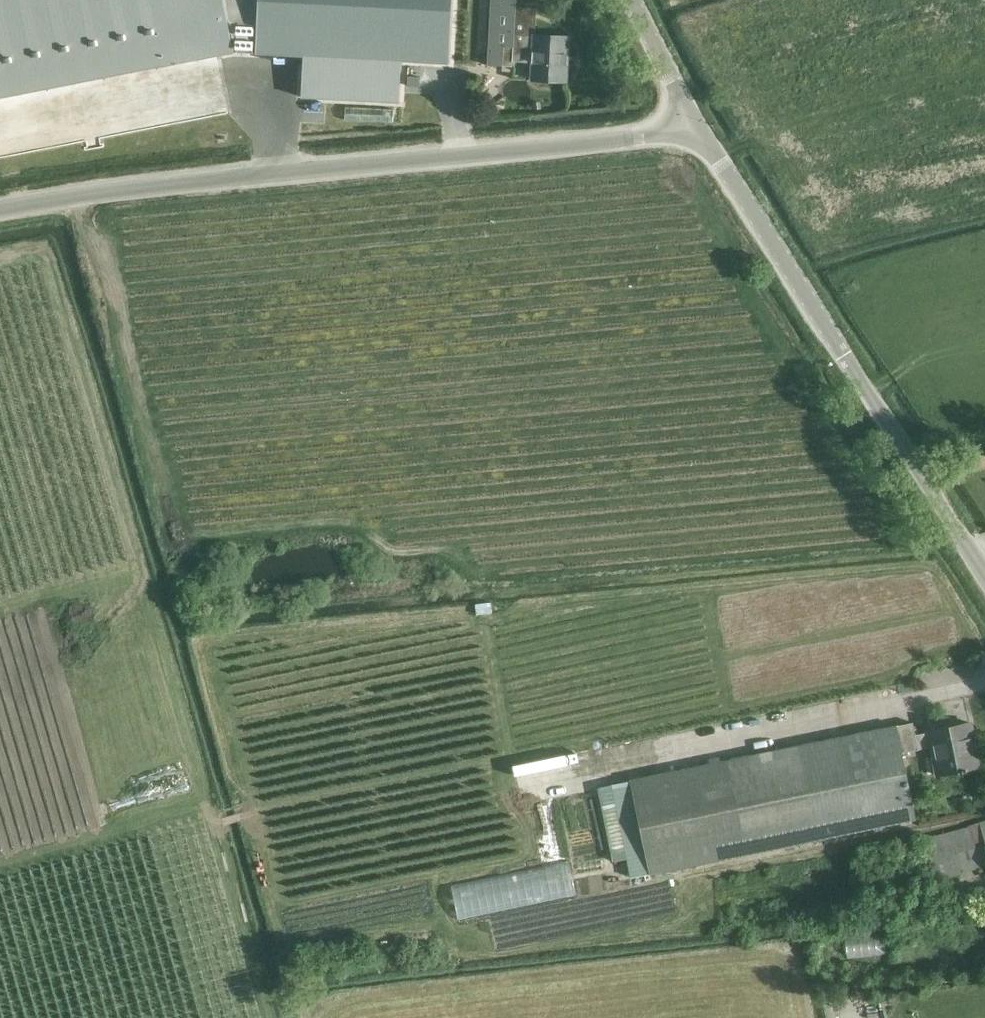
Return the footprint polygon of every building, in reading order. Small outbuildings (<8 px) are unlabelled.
[(100,77),(161,65),(161,66),(234,52),(256,53),(304,55),(301,97),(399,102),(401,60),(449,63),(452,0),(0,0),(0,97),(100,77)] [(487,65),(514,66),(514,62),(531,63),(530,79),(566,81),(569,36),(533,34),(535,0),(491,0),(487,65)] [(924,729),(925,732),(915,734),(912,721),(629,779),(629,780),(597,787),(613,861),(626,858),(630,878),(915,819),(902,753),(928,747),(934,776),(981,766),(971,720),(924,729)] [(514,765),(521,790),(576,776),(569,751),(514,765)] [(923,838),(936,880),(984,866),(984,820),(923,838)]
